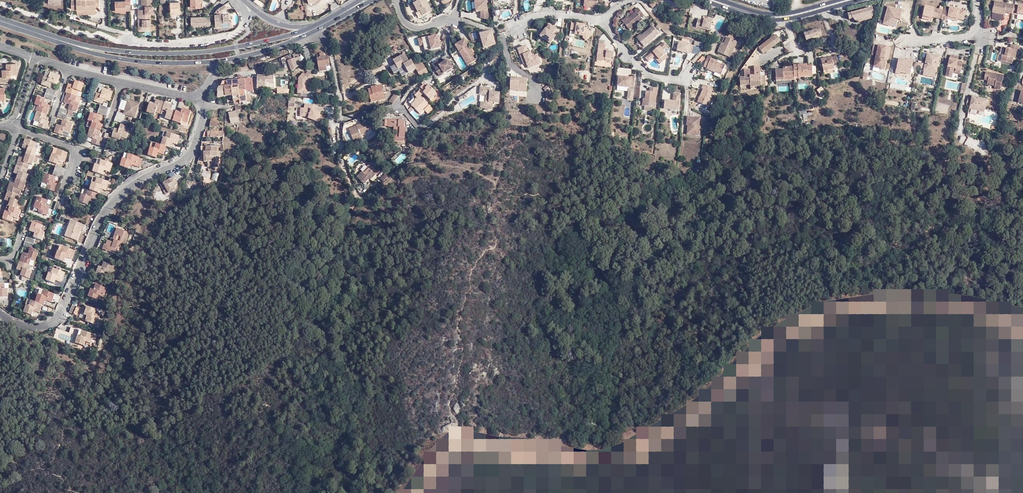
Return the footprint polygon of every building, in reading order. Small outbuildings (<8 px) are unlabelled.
[(95,9),(95,7),(99,7),(98,0),(71,0),(71,8),(76,10),(84,10),(95,9)] [(130,0),(125,0),(125,1),(114,1),(114,11),(121,11),(121,13),(126,13),(126,11),(126,4),(130,4),(130,0)] [(150,26),(150,19),(150,14),(153,14),(153,6),(150,6),(150,0),(141,0),(141,6),(143,6),(144,6),(144,9),(143,9),(137,10),(138,30),(145,30),(145,26),(150,26)] [(413,2),(417,10),(420,9),(422,14),(431,10),(426,0),(417,0),(413,2)] [(476,1),(475,1),(476,11),(480,10),(480,17),(488,19),(486,0),(476,0),(476,1)] [(584,7),(596,8),(596,6),(602,6),(603,0),(584,0),(584,7)] [(173,12),(173,14),(180,14),(180,12),(180,1),(170,2),(170,12),(173,12)] [(1010,14),(1012,5),(992,1),(989,12),(1001,14),(1002,12),(1010,14)] [(229,22),(229,20),(228,14),(222,14),(222,12),(227,9),(224,4),(217,9),(219,14),(214,15),(215,28),(222,27),(221,26),(221,23),(229,22)] [(1012,5),(1010,14),(1015,15),(1015,14),(1022,15),(1022,8),(1012,5)] [(893,18),(897,19),(899,19),(902,10),(887,6),(883,23),(891,26),(893,20),(893,18)] [(940,19),(942,10),(923,6),(921,16),(931,18),(931,15),(935,16),(935,18),(940,19)] [(864,18),(865,20),(870,19),(872,13),(872,8),(862,11),(864,18)] [(948,11),(942,10),(940,19),(945,20),(946,18),(947,15),(956,18),(962,19),(963,10),(948,8),(948,11)] [(629,19),(625,23),(630,31),(643,20),(642,18),(645,16),(639,9),(636,11),(637,13),(629,19)] [(858,22),(862,21),(861,18),(859,11),(847,15),(848,20),(852,18),(854,21),(857,21),(858,22)] [(205,17),(190,18),(191,27),(206,26),(210,26),(210,18),(205,18),(205,17)] [(496,27),(505,23),(504,23),(505,21),(502,19),(496,17),(495,17),(496,25),(496,27)] [(703,22),(697,21),(695,28),(709,31),(711,22),(703,20),(703,22)] [(576,32),(576,36),(583,38),(584,37),(588,40),(593,35),(589,31),(585,31),(586,26),(578,25),(572,24),(571,31),(576,32)] [(545,32),(541,36),(541,37),(551,45),(557,37),(553,34),(556,30),(551,26),(547,30),(545,32)] [(642,36),(638,39),(646,48),(658,38),(657,37),(660,35),(654,28),(643,37),(642,36)] [(804,34),(806,40),(821,35),(819,29),(804,34)] [(491,30),(480,33),(484,46),(495,44),(491,30)] [(425,50),(435,47),(439,45),(437,34),(429,36),(429,35),(418,38),(419,44),(423,44),(425,50)] [(775,37),(770,41),(774,46),(780,42),(775,37)] [(477,57),(465,38),(459,41),(455,44),(467,63),(477,57)] [(722,52),(720,51),(718,54),(731,60),(738,44),(728,39),(725,46),(722,52)] [(774,46),(770,41),(758,49),(762,55),(774,46)] [(665,44),(646,59),(649,63),(655,58),(661,66),(665,62),(663,59),(667,56),(663,52),(668,48),(665,44)] [(695,47),(680,44),(678,53),(689,55),(690,54),(693,55),(695,47)] [(607,46),(606,46),(599,45),(597,61),(614,63),(615,54),(610,53),(610,50),(606,50),(607,46)] [(1018,47),(1010,45),(1009,49),(1003,48),(999,62),(1010,64),(1011,58),(1013,58),(1015,51),(1017,51),(1018,47)] [(886,48),(878,46),(873,68),(883,70),(886,61),(883,60),(886,48)] [(534,64),(535,67),(540,65),(537,57),(532,59),(530,54),(528,55),(525,48),(518,51),(522,63),(525,62),(526,65),(527,67),(534,64)] [(324,57),(324,53),(320,54),(320,58),(317,58),(319,71),(327,70),(326,66),(329,65),(328,57),(324,57)] [(390,67),(393,73),(398,70),(397,68),(403,65),(408,73),(415,68),(410,60),(408,61),(404,53),(392,60),(395,64),(390,67)] [(923,70),(931,71),(931,69),(936,70),(939,56),(927,53),(923,69),(923,70)] [(953,68),(960,70),(963,61),(957,59),(957,56),(949,55),(945,75),(951,77),(952,72),(953,68)] [(838,65),(836,56),(830,57),(825,58),(826,60),(820,61),(822,72),(833,69),(833,66),(838,65)] [(295,64),(293,59),(287,62),(289,68),(296,67),(295,64)] [(437,60),(432,63),(439,75),(453,66),(448,59),(440,64),(437,60)] [(589,70),(589,59),(579,59),(579,70),(589,70)] [(912,62),(898,59),(896,73),(900,74),(901,73),(910,74),(912,62)] [(687,60),(684,69),(691,71),(693,62),(687,60)] [(715,75),(721,78),(726,69),(711,62),(711,63),(708,62),(704,68),(708,70),(707,71),(715,75)] [(8,69),(6,70),(2,70),(2,78),(10,78),(10,75),(16,75),(16,63),(6,64),(6,68),(8,68),(8,69)] [(417,68),(415,69),(414,70),(418,76),(427,71),(422,63),(415,66),(417,68)] [(794,76),(794,77),(807,77),(806,75),(812,75),(811,66),(806,66),(806,64),(796,65),(796,67),(793,67),(794,76)] [(793,67),(792,68),(782,68),(783,69),(775,70),(775,81),(783,80),(783,77),(794,76),(793,67)] [(764,86),(764,76),(759,76),(758,68),(752,68),(753,77),(749,77),(749,70),(743,70),(743,78),(738,78),(739,86),(749,86),(749,87),(764,86)] [(298,79),(298,80),(309,74),(307,72),(304,76),(302,75),(298,79)] [(49,78),(44,77),(41,85),(50,87),(51,83),(57,85),(60,76),(51,73),(49,78)] [(1002,76),(984,73),(983,80),(987,80),(986,84),(994,86),(993,88),(998,89),(1002,76)] [(310,81),(313,77),(309,74),(298,80),(297,94),(307,95),(307,87),(306,87),(307,83),(309,81),(310,81)] [(258,89),(266,89),(266,83),(273,83),(273,77),(258,76),(258,89)] [(252,79),(245,80),(246,92),(253,92),(253,93),(254,93),(254,92),(254,91),(253,91),(252,79)] [(619,79),(618,87),(619,89),(630,90),(631,87),(635,87),(636,80),(619,79)] [(383,80),(365,86),(369,99),(382,95),(381,89),(385,87),(383,80)] [(527,80),(518,80),(518,82),(511,82),(510,91),(526,93),(527,80)] [(67,93),(77,97),(79,91),(82,92),(84,84),(75,81),(74,86),(68,84),(65,93),(67,93)] [(232,87),(232,82),(222,82),(220,87),(219,87),(217,92),(217,97),(225,97),(225,87),(232,87)] [(429,86),(428,86),(426,89),(423,85),(420,88),(423,92),(422,92),(420,90),(414,96),(417,98),(410,105),(419,114),(423,110),(426,114),(431,109),(420,97),(423,93),(431,101),(434,98),(433,97),(436,94),(429,86)] [(104,100),(107,101),(110,102),(113,92),(99,87),(97,93),(94,101),(102,104),(103,101),(104,100)] [(479,92),(480,88),(476,87),(458,99),(460,101),(479,92)] [(714,91),(705,87),(703,90),(704,91),(698,104),(708,109),(713,95),(712,95),(714,91)] [(395,92),(394,89),(392,88),(387,98),(389,99),(392,98),(395,92)] [(490,89),(480,88),(479,92),(479,95),(485,96),(484,103),(480,102),(479,107),(484,108),(484,110),(487,110),(488,109),(492,109),(493,102),(498,103),(499,94),(490,93),(490,89)] [(646,101),(645,108),(656,109),(658,91),(651,90),(650,94),(647,94),(646,101)] [(240,101),(241,103),(250,101),(250,98),(250,96),(246,96),(246,92),(239,93),(240,101)] [(75,102),(77,97),(67,93),(64,103),(70,105),(68,109),(76,112),(79,104),(75,102)] [(39,106),(37,112),(47,115),(50,106),(44,104),(45,99),(37,97),(35,105),(39,106)] [(968,107),(983,110),(985,101),(970,98),(970,99),(966,98),(964,106),(968,107)] [(156,112),(161,114),(165,103),(156,100),(154,105),(150,104),(147,112),(155,115),(156,112)] [(681,100),(675,100),(675,103),(666,102),(665,111),(680,112),(682,101),(681,100)] [(116,117),(124,119),(125,115),(134,118),(139,104),(128,101),(124,114),(118,112),(116,117)] [(173,121),(176,112),(171,111),(173,105),(165,103),(161,114),(169,117),(168,120),(173,121)] [(313,109),(313,105),(305,104),(304,108),(300,108),(300,116),(308,117),(308,118),(317,122),(321,112),(313,109)] [(182,121),(187,123),(191,111),(182,108),(180,114),(176,112),(173,121),(181,124),(182,121)] [(47,115),(37,112),(34,121),(39,123),(38,127),(46,130),(49,122),(45,121),(47,115)] [(239,123),(236,112),(229,114),(231,124),(239,123)] [(90,128),(100,131),(103,122),(98,120),(99,116),(91,113),(86,126),(90,128)] [(399,130),(394,129),(393,138),(404,139),(404,136),(406,136),(406,130),(408,130),(409,126),(406,126),(407,119),(390,117),(389,124),(395,124),(399,125),(399,130)] [(211,118),(211,128),(218,128),(219,118),(211,118)] [(365,131),(372,128),(377,126),(374,118),(358,123),(359,126),(354,127),(358,138),(366,135),(366,134),(365,131)] [(691,137),(701,137),(702,129),(701,129),(701,121),(689,119),(688,127),(689,127),(691,128),(691,137)] [(64,132),(69,133),(70,134),(73,123),(63,120),(61,126),(57,125),(54,133),(62,136),(64,132)] [(127,139),(130,127),(121,124),(119,130),(115,129),(112,137),(120,140),(121,137),(127,139)] [(98,137),(100,131),(90,128),(87,137),(93,139),(92,144),(100,146),(103,138),(98,137)] [(222,131),(206,132),(204,138),(223,137),(225,129),(224,128),(222,131)] [(161,145),(166,147),(170,148),(171,143),(177,145),(179,136),(167,133),(166,138),(164,137),(161,145)] [(28,150),(26,154),(35,157),(38,149),(35,148),(37,143),(25,139),(22,148),(28,150)] [(164,155),(166,147),(161,145),(156,144),(155,149),(151,148),(148,156),(156,158),(158,153),(164,155)] [(217,167),(217,162),(215,162),(215,157),(217,157),(217,147),(206,148),(206,153),(206,157),(204,157),(204,158),(204,163),(207,163),(207,167),(217,167)] [(68,153),(55,149),(53,154),(52,154),(50,162),(58,165),(59,160),(65,162),(68,153)] [(121,166),(129,169),(130,165),(136,167),(139,158),(128,155),(125,153),(121,166)] [(35,157),(26,154),(25,159),(19,157),(16,166),(28,169),(30,164),(32,165),(33,162),(37,163),(38,158),(35,157)] [(113,164),(97,159),(93,172),(103,175),(104,170),(110,172),(113,164)] [(376,168),(369,161),(365,164),(367,166),(363,170),(361,168),(356,174),(363,181),(368,175),(371,178),(375,175),(374,174),(380,169),(377,167),(376,168)] [(53,182),(55,177),(45,174),(41,187),(47,189),(46,189),(55,192),(57,184),(53,182)] [(381,179),(383,183),(390,179),(387,175),(381,179)] [(90,191),(98,193),(99,194),(100,189),(106,191),(109,183),(95,178),(90,191)] [(174,178),(163,183),(166,189),(162,190),(165,195),(175,190),(173,186),(177,184),(174,178)] [(8,191),(19,195),(21,190),(24,191),(26,183),(16,180),(15,184),(10,182),(7,191),(8,191)] [(95,203),(98,193),(90,191),(87,190),(86,195),(82,194),(79,202),(88,205),(89,200),(95,203)] [(10,207),(17,209),(20,201),(17,200),(19,195),(8,191),(5,200),(10,202),(8,206),(10,207)] [(46,206),(47,200),(37,197),(34,208),(40,210),(39,213),(47,215),(49,207),(46,206)] [(21,210),(17,209),(10,207),(8,212),(5,211),(3,219),(12,222),(13,218),(18,219),(21,210)] [(63,236),(65,236),(69,224),(72,225),(73,221),(69,220),(63,236)] [(69,224),(65,236),(77,241),(82,228),(84,229),(85,226),(73,221),(72,225),(69,224)] [(43,225),(33,222),(29,231),(35,234),(34,238),(42,241),(45,232),(41,231),(43,225)] [(114,243),(101,238),(97,248),(117,255),(122,242),(125,243),(129,233),(117,229),(113,239),(115,240),(114,243)] [(61,252),(58,251),(55,259),(64,262),(66,257),(72,259),(75,251),(63,246),(63,247),(61,252)] [(22,253),(20,262),(30,265),(31,260),(35,261),(38,253),(30,250),(29,255),(22,253)] [(94,264),(92,270),(97,272),(99,266),(101,261),(102,260),(97,258),(94,264)] [(30,265),(20,262),(17,270),(21,271),(22,271),(21,276),(30,279),(32,271),(30,270),(31,265),(30,265)] [(99,266),(97,272),(96,274),(105,278),(107,273),(111,275),(115,266),(104,262),(102,268),(99,266)] [(57,279),(62,281),(65,273),(53,268),(51,273),(49,273),(46,280),(55,284),(56,281),(57,279)] [(0,283),(0,298),(8,297),(8,289),(5,289),(5,283),(3,283),(0,283)] [(93,292),(90,291),(88,296),(97,300),(99,296),(103,297),(107,288),(96,284),(93,292)] [(35,302),(42,305),(44,305),(46,301),(52,303),(55,294),(40,289),(35,302)] [(40,313),(42,305),(35,302),(28,300),(24,313),(32,316),(34,311),(40,313)] [(77,307),(73,305),(69,312),(73,314),(77,316),(80,308),(77,306),(77,307)] [(87,316),(86,321),(96,325),(100,316),(95,314),(96,310),(87,307),(84,315),(87,316)] [(66,335),(55,331),(52,339),(70,345),(76,329),(69,326),(67,332),(66,335)] [(80,330),(77,338),(76,343),(84,346),(85,342),(91,343),(93,334),(83,331),(80,330)]
